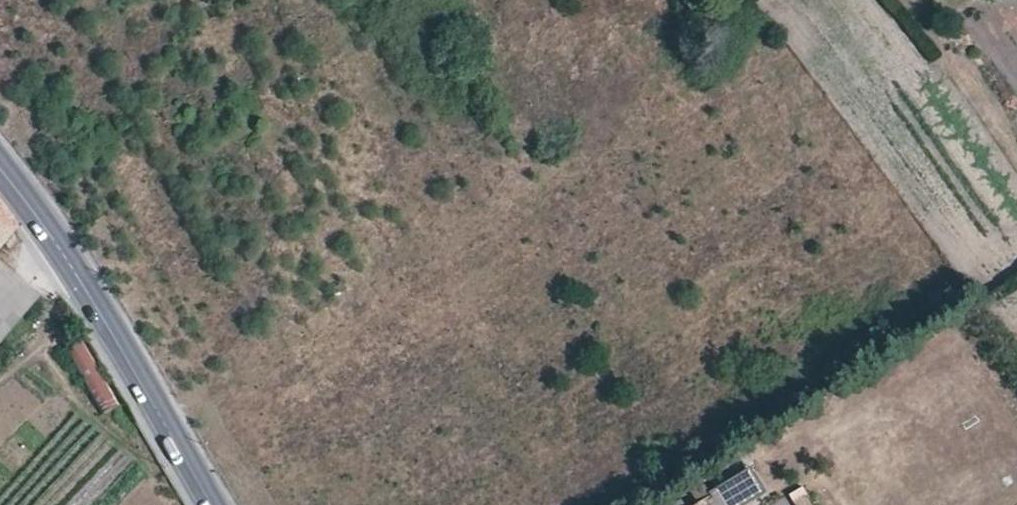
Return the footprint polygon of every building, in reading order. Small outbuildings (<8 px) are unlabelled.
[(14,229),(0,211),(0,246),(14,229)] [(102,414),(117,405),(81,340),(65,349),(102,414)] [(738,466),(726,474),(738,496),(750,489),(738,466)] [(736,498),(722,476),(711,482),(723,504),(724,504),(736,498)] [(710,494),(693,504),(717,504),(710,494)]
